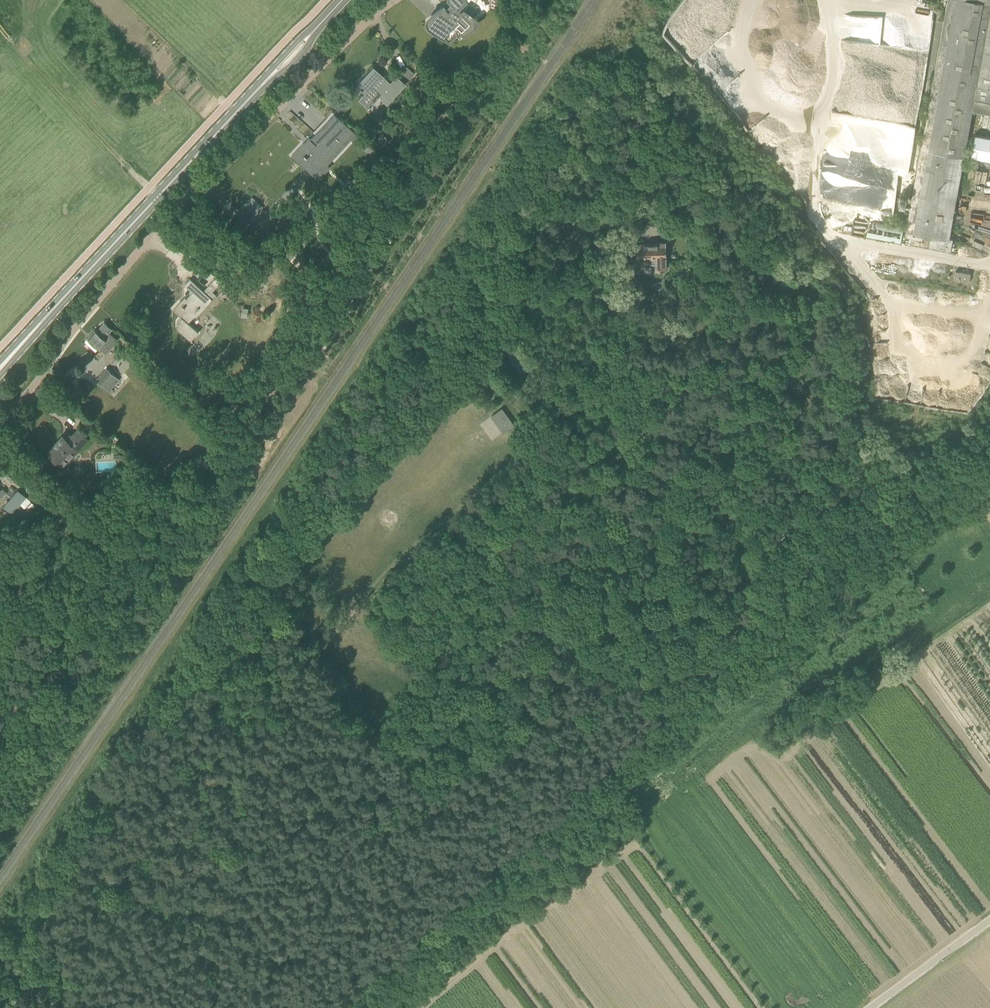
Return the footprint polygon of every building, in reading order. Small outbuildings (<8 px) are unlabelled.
[(452,2),(446,8),(444,7),(442,8),(442,7),(433,13),(432,13),(430,16),(429,17),(428,18),(428,19),(428,21),(428,22),(429,25),(430,26),(431,27),(432,28),(448,41),(457,32),(455,30),(457,28),(463,34),(468,31),(471,29),(473,27),(473,25),(473,22),(472,21),(471,20),(470,19),(459,12),(461,10),(459,8),(466,0),(450,0),(452,2)] [(943,23),(943,24),(905,236),(922,239),(923,234),(931,236),(929,248),(951,252),(953,239),(948,238),(972,109),(989,113),(989,0),(948,0),(943,23)] [(374,101),(379,96),(386,103),(404,83),(397,76),(391,83),(374,67),(357,86),(361,89),(360,89),(362,91),(362,90),(374,101)] [(408,67),(402,74),(409,79),(415,73),(408,67)] [(908,78),(907,90),(925,92),(926,80),(908,78)] [(334,112),(321,127),(306,143),(305,144),(304,142),(291,156),(299,163),(305,157),(307,158),(318,168),(324,162),(326,164),(350,139),(354,144),(361,136),(357,132),(356,132),(334,112)] [(390,141),(382,132),(376,138),(380,142),(384,147),(390,141)] [(974,134),(971,156),(989,160),(989,137),(974,134)] [(966,178),(977,181),(980,170),(970,167),(966,178)] [(244,206),(255,216),(263,207),(253,197),(244,206)] [(870,219),(866,237),(900,244),(904,226),(870,219)] [(266,249),(278,245),(274,232),(262,236),(266,249)] [(647,256),(648,261),(651,264),(655,264),(655,270),(666,270),(666,256),(667,256),(666,243),(637,244),(637,257),(647,256)] [(956,271),(954,280),(969,282),(971,273),(956,271)] [(212,299),(190,279),(185,284),(193,292),(183,303),(181,302),(173,309),(181,316),(177,321),(176,327),(190,340),(198,332),(188,323),(195,316),(196,317),(212,299)] [(695,300),(688,304),(692,312),(700,308),(695,300)] [(247,317),(248,311),(249,308),(246,308),(243,307),(240,320),(244,320),(247,321),(247,317)] [(109,332),(112,329),(105,323),(97,331),(95,329),(87,338),(99,349),(100,348),(106,354),(118,340),(109,332)] [(95,379),(110,393),(114,390),(112,388),(120,379),(106,367),(95,379)] [(504,433),(514,426),(502,409),(492,416),(504,433)] [(47,452),(63,467),(89,439),(78,429),(73,434),(69,434),(67,433),(66,431),(67,429),(62,428),(62,431),(63,435),(47,452)] [(121,451),(114,452),(115,459),(120,459),(120,462),(130,461),(129,452),(121,453),(121,451)] [(7,466),(2,472),(11,481),(17,475),(7,466)] [(20,504),(33,515),(38,508),(36,506),(37,505),(18,489),(16,491),(12,496),(20,504)] [(4,506),(12,513),(20,504),(12,496),(8,501),(4,506)] [(66,512),(56,526),(60,529),(69,515),(66,512)]
